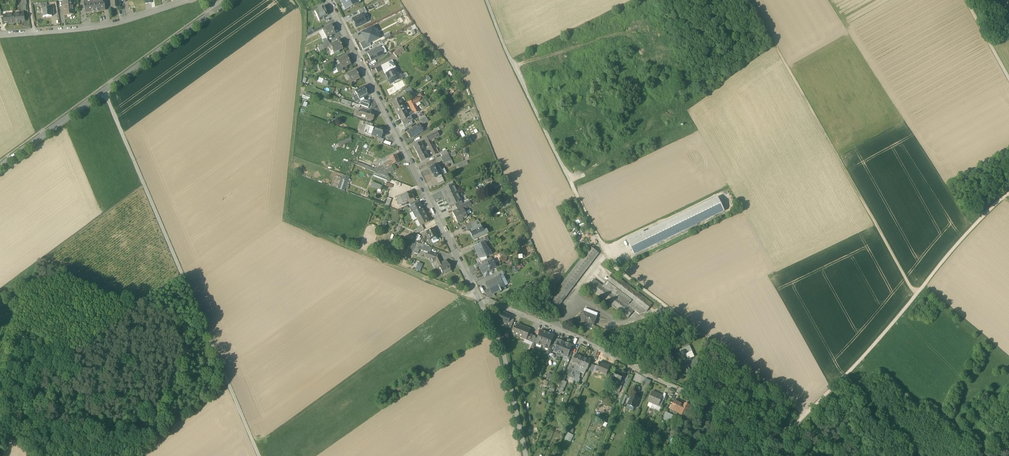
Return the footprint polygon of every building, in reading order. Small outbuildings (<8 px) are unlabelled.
[(63,10),(63,16),(74,15),(73,9),(76,9),(75,0),(67,1),(62,1),(62,6),(64,6),(64,10),(63,10)] [(95,12),(94,0),(87,0),(87,2),(84,2),(85,13),(90,12),(90,13),(95,12)] [(95,12),(100,11),(105,11),(103,0),(94,0),(95,12)] [(111,9),(119,8),(119,5),(120,5),(120,0),(111,0),(111,9)] [(359,4),(357,0),(341,0),(342,2),(341,2),(345,11),(359,4)] [(42,9),(43,17),(52,16),(52,15),(51,11),(53,11),(53,9),(51,10),(51,8),(47,9),(42,9)] [(315,12),(318,19),(327,15),(325,12),(325,11),(324,8),(321,9),(321,8),(318,10),(315,12)] [(364,8),(358,11),(360,16),(362,15),(367,12),(364,8)] [(352,18),(359,15),(357,10),(349,13),(352,18)] [(23,13),(13,14),(14,23),(20,23),(21,22),(21,21),(24,21),(23,13)] [(8,24),(14,23),(13,14),(3,15),(4,23),(7,23),(7,24),(8,24)] [(360,16),(352,20),(356,27),(366,22),(362,15),(360,16)] [(324,34),(326,38),(334,34),(333,30),(331,26),(328,27),(326,28),(322,30),(324,33),(323,33),(324,35),(324,34)] [(370,43),(378,39),(373,28),(362,33),(365,38),(366,40),(365,41),(367,45),(370,43)] [(340,51),(339,50),(342,49),(341,45),(339,41),(337,42),(336,42),(334,43),(334,44),(330,45),(330,46),(331,48),(330,49),(331,51),(332,50),(333,53),(334,54),(340,51)] [(371,46),(370,43),(367,45),(365,41),(359,43),(363,50),(371,46)] [(319,47),(321,51),(330,46),(330,45),(328,42),(327,43),(325,44),(319,47)] [(380,47),(367,53),(371,61),(383,55),(380,47)] [(393,53),(396,57),(404,51),(401,47),(393,53)] [(336,68),(338,72),(342,70),(341,68),(350,64),(348,61),(349,61),(347,57),(344,58),(342,59),(338,61),(339,64),(338,64),(339,66),(336,68)] [(325,63),(328,68),(335,65),(333,59),(325,63)] [(385,75),(386,74),(385,74),(394,69),(394,70),(396,69),(392,61),(382,66),(384,69),(382,70),(385,75)] [(397,76),(394,70),(394,69),(385,74),(386,74),(389,81),(388,81),(390,85),(393,84),(400,81),(402,79),(400,75),(397,76)] [(349,80),(350,83),(359,78),(357,75),(358,75),(356,71),(354,72),(353,71),(351,73),(347,75),(348,78),(347,78),(348,80),(349,80)] [(393,84),(394,87),(396,91),(402,88),(401,88),(405,86),(402,79),(400,81),(393,84)] [(405,90),(408,94),(415,89),(412,85),(405,90)] [(357,95),(357,96),(356,95),(353,97),(355,101),(356,102),(357,103),(358,102),(357,100),(359,99),(359,100),(363,98),(368,95),(366,92),(364,87),(359,90),(355,92),(357,95)] [(396,92),(396,91),(394,87),(387,90),(390,95),(396,92)] [(391,103),(394,109),(402,105),(402,103),(403,102),(401,98),(391,103)] [(405,111),(402,105),(394,109),(398,115),(405,111)] [(412,111),(414,115),(419,112),(416,107),(416,106),(415,106),(414,106),(411,108),(411,109),(412,111)] [(454,114),(449,107),(445,109),(450,116),(454,114)] [(406,111),(405,111),(398,115),(403,126),(404,126),(407,124),(411,122),(412,121),(410,117),(409,115),(408,115),(407,114),(406,111)] [(365,118),(373,121),(375,114),(367,112),(366,116),(365,118)] [(419,120),(423,126),(429,122),(425,116),(419,120)] [(418,125),(414,128),(418,135),(423,132),(418,125)] [(379,138),(381,139),(383,131),(375,128),(374,128),(371,135),(372,136),(375,137),(375,136),(379,138)] [(411,139),(418,135),(414,128),(407,133),(411,139)] [(428,137),(430,141),(439,136),(437,132),(428,137)] [(429,148),(433,156),(437,154),(432,146),(430,141),(428,137),(424,139),(429,148)] [(352,141),(350,138),(337,144),(339,147),(352,141)] [(413,146),(417,154),(424,151),(421,143),(413,146)] [(428,158),(424,151),(417,154),(421,162),(428,158)] [(441,158),(444,164),(451,160),(448,154),(441,158)] [(382,166),(384,169),(391,166),(398,162),(395,156),(389,159),(390,162),(382,166)] [(375,173),(378,174),(375,169),(357,162),(356,165),(362,168),(364,168),(375,173)] [(433,174),(436,178),(441,176),(443,175),(440,171),(437,164),(430,168),(433,174)] [(382,166),(375,169),(378,174),(388,178),(390,179),(387,174),(393,171),(391,166),(384,169),(382,166)] [(338,189),(344,191),(349,177),(343,174),(338,189)] [(382,186),(372,182),(370,186),(380,190),(382,186)] [(442,189),(446,198),(458,193),(454,184),(447,187),(442,189)] [(400,197),(403,203),(414,199),(411,192),(400,197)] [(462,201),(458,193),(446,198),(450,206),(455,204),(462,201)] [(627,239),(635,254),(725,211),(718,197),(644,233),(643,231),(627,239)] [(411,207),(413,212),(422,207),(419,203),(411,207)] [(494,204),(487,207),(490,213),(493,211),(492,210),(496,208),(494,204)] [(413,212),(417,219),(425,215),(425,214),(424,212),(422,207),(413,212)] [(452,212),(458,223),(463,221),(462,219),(466,217),(463,209),(462,208),(457,210),(452,212)] [(429,222),(425,215),(417,219),(418,220),(420,226),(422,226),(429,222)] [(469,231),(473,240),(484,235),(483,232),(480,225),(477,226),(473,229),(470,230),(469,231)] [(429,241),(431,240),(437,237),(432,229),(424,233),(429,241)] [(422,251),(424,245),(418,243),(416,248),(415,248),(413,253),(417,254),(419,250),(422,251)] [(480,267),(483,274),(489,271),(490,271),(490,270),(496,267),(492,257),(487,260),(485,257),(491,255),(488,249),(486,249),(483,243),(476,246),(474,247),(479,258),(481,262),(484,261),(485,264),(480,267)] [(422,252),(427,254),(428,253),(430,254),(432,248),(430,247),(424,245),(422,251),(422,252)] [(583,257),(560,286),(554,295),(550,300),(558,306),(569,293),(599,253),(591,247),(583,257)] [(437,256),(436,256),(431,259),(433,262),(435,261),(442,275),(451,271),(447,263),(444,264),(443,262),(441,263),(437,256)] [(613,273),(606,281),(646,312),(653,304),(613,273)] [(491,289),(493,294),(502,290),(501,289),(505,287),(505,286),(501,277),(500,277),(497,278),(488,283),(491,289)] [(628,318),(634,310),(603,286),(594,279),(588,288),(628,318)] [(639,314),(646,312),(606,281),(603,286),(634,310),(639,314)] [(488,297),(491,298),(494,297),(493,294),(491,289),(486,292),(488,297)] [(583,312),(596,317),(598,313),(585,308),(583,312)] [(578,325),(585,327),(587,323),(593,325),(596,317),(583,312),(578,325)] [(511,317),(501,313),(498,320),(508,324),(511,317)] [(525,339),(527,340),(529,334),(531,329),(524,326),(517,324),(516,327),(515,327),(513,331),(516,332),(515,335),(520,337),(525,339)] [(536,344),(543,346),(548,333),(541,330),(537,339),(536,344)] [(554,336),(548,333),(543,346),(549,349),(551,344),(554,336)] [(527,340),(533,342),(535,338),(535,337),(529,334),(527,340)] [(556,355),(560,356),(565,344),(562,343),(562,342),(559,341),(557,346),(555,352),(557,353),(556,355)] [(568,346),(565,344),(560,356),(563,358),(564,358),(565,356),(567,357),(569,352),(569,351),(572,346),(568,344),(568,346)] [(689,346),(689,347),(683,349),(680,351),(682,355),(686,354),(692,351),(689,346)] [(692,351),(686,354),(689,362),(692,360),(691,359),(694,357),(692,351)] [(690,362),(689,362),(686,354),(682,355),(686,363),(681,365),(685,372),(690,370),(689,368),(691,367),(689,362),(690,362)] [(572,363),(576,365),(580,366),(583,358),(576,355),(572,363)] [(583,358),(580,366),(585,368),(587,369),(591,361),(583,358)] [(602,373),(606,375),(609,366),(602,363),(601,365),(598,363),(596,370),(602,372),(602,373)] [(578,371),(580,366),(576,365),(576,366),(575,366),(574,370),(571,368),(568,377),(570,377),(574,379),(575,379),(575,378),(577,375),(578,371)] [(613,380),(617,381),(620,383),(623,375),(616,372),(613,380)] [(652,392),(649,400),(654,403),(659,405),(661,400),(662,396),(652,392)] [(634,408),(635,408),(639,399),(632,396),(628,405),(634,408)] [(679,416),(684,418),(689,406),(685,404),(683,408),(680,407),(681,404),(678,403),(679,401),(676,400),(675,401),(671,409),(674,411),(673,412),(674,413),(675,411),(680,414),(679,416)] [(571,441),(574,435),(568,432),(565,439),(571,441)]
